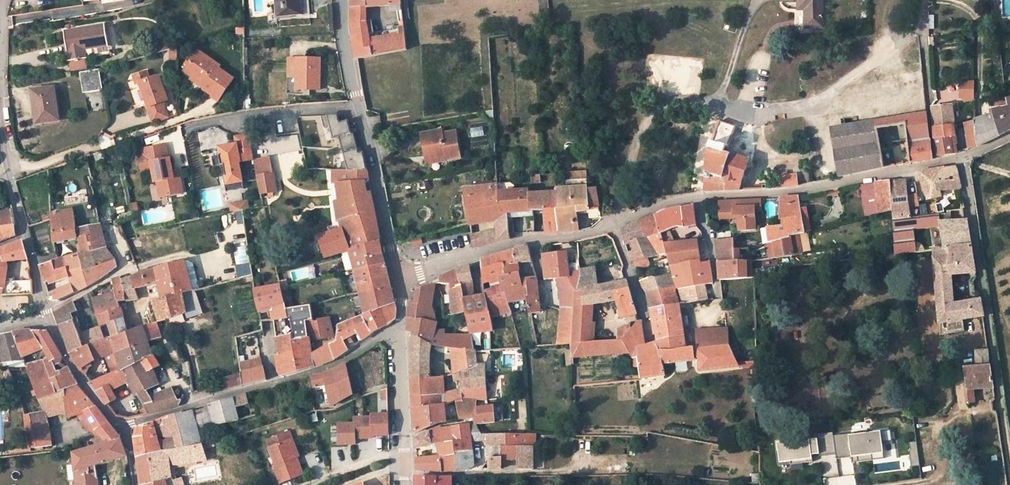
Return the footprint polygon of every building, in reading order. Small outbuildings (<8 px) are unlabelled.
[(279,14),(270,15),(270,24),(280,23),(279,16),(304,14),(303,0),(277,0),(279,14)] [(354,11),(371,9),(370,0),(353,0),(354,11)] [(373,10),(377,11),(403,9),(402,0),(370,0),(371,9),(373,10)] [(808,31),(825,30),(823,0),(800,0),(800,13),(807,13),(808,31)] [(353,22),(374,22),(373,10),(371,9),(354,11),(353,22)] [(394,44),(377,46),(371,46),(369,29),(375,29),(374,22),(353,22),(353,29),(354,40),(351,41),(352,41),(355,64),(358,64),(400,56),(400,48),(394,49),(394,44)] [(110,47),(106,28),(67,35),(72,64),(89,61),(87,52),(110,47)] [(176,47),(164,48),(166,62),(178,60),(176,47)] [(225,71),(226,68),(200,55),(192,72),(200,77),(199,79),(211,86),(212,83),(217,85),(213,95),(230,103),(242,80),(225,71)] [(320,90),(321,59),(298,58),(298,59),(298,74),(297,78),(289,77),(288,89),(297,89),(320,90)] [(298,74),(298,59),(290,59),(289,74),(298,74)] [(87,93),(105,90),(102,72),(85,74),(87,93)] [(150,111),(148,111),(154,127),(171,121),(164,105),(169,103),(160,78),(150,82),(147,73),(134,77),(138,87),(140,86),(150,111)] [(961,81),(961,98),(963,98),(963,101),(975,101),(975,81),(969,81),(969,79),(966,79),(966,81),(961,81)] [(60,124),(57,91),(35,93),(39,126),(60,124)] [(955,125),(958,125),(958,123),(954,124),(952,105),(932,107),(934,127),(955,125)] [(1009,130),(1009,112),(1008,106),(992,109),(994,114),(974,119),(974,120),(977,146),(1000,135),(1009,130)] [(877,121),(878,130),(906,125),(911,163),(932,159),(927,113),(877,121)] [(968,149),(977,146),(974,120),(965,123),(968,149)] [(868,170),(884,167),(878,130),(877,121),(832,129),(840,176),(868,170)] [(719,122),(709,152),(704,192),(739,190),(748,161),(743,159),(753,133),(719,122)] [(950,134),(956,133),(955,125),(934,127),(938,156),(952,154),(950,134)] [(309,151),(332,150),(334,144),(333,132),(307,135),(309,151)] [(442,137),(441,132),(421,136),(426,167),(459,161),(455,134),(442,137)] [(952,154),(958,153),(956,145),(958,144),(957,136),(956,133),(950,134),(952,154)] [(257,161),(255,154),(252,137),(239,139),(240,146),(223,150),(224,158),(223,158),(225,168),(228,167),(230,179),(232,187),(247,184),(243,164),(257,161)] [(278,153),(277,142),(266,143),(267,154),(278,153)] [(175,172),(172,159),(170,159),(167,145),(144,151),(145,155),(148,165),(153,164),(155,171),(157,183),(160,183),(163,198),(186,193),(182,177),(176,178),(175,172)] [(91,168),(105,163),(102,155),(88,160),(91,168)] [(155,171),(153,164),(148,165),(145,155),(140,156),(144,173),(155,171)] [(225,168),(223,158),(216,159),(218,169),(225,168)] [(329,173),(335,173),(336,160),(323,159),(323,172),(329,173)] [(939,196),(937,193),(961,187),(956,166),(930,170),(920,172),(928,199),(939,196)] [(586,171),(566,173),(567,189),(556,189),(556,192),(560,232),(576,232),(574,214),(578,212),(589,210),(590,218),(601,216),(597,195),(594,195),(594,189),(588,189),(587,184),(586,171)] [(344,231),(321,238),(323,243),(326,254),(328,261),(351,254),(381,245),(382,245),(378,222),(371,197),(367,196),(365,188),(369,185),(368,176),(335,173),(329,173),(329,176),(334,176),(334,186),(339,187),(341,197),(339,197),(340,203),(337,204),(341,221),(344,231)] [(799,183),(797,174),(771,177),(772,186),(789,186),(799,183)] [(278,194),(274,176),(261,178),(264,196),(278,194)] [(248,191),(247,184),(232,187),(230,179),(227,179),(230,195),(248,191)] [(893,210),(894,220),(911,218),(910,208),(919,206),(916,194),(908,195),(906,180),(891,182),(893,210)] [(484,216),(485,222),(497,221),(498,230),(472,236),(474,248),(510,239),(510,234),(514,234),(514,218),(503,218),(500,192),(499,184),(492,184),(492,182),(464,186),(469,218),(484,216)] [(891,182),(876,183),(879,214),(893,210),(891,182)] [(869,184),(860,185),(865,217),(879,214),(876,183),(869,184)] [(531,194),(531,191),(508,192),(500,192),(503,218),(514,218),(533,217),(533,211),(532,211),(531,194)] [(556,192),(540,193),(531,194),(532,211),(533,211),(545,211),(547,233),(560,232),(556,192)] [(767,228),(769,243),(790,237),(790,236),(798,234),(805,232),(801,208),(799,195),(779,197),(779,228),(767,228)] [(750,200),(750,206),(756,205),(756,209),(761,209),(761,199),(750,200)] [(231,212),(245,209),(244,200),(229,203),(231,212)] [(756,205),(750,206),(750,200),(719,201),(720,219),(738,218),(739,232),(753,231),(757,230),(756,209),(756,205)] [(656,215),(661,234),(677,227),(685,227),(696,225),(693,207),(693,206),(692,206),(691,206),(688,206),(687,205),(684,206),(685,207),(665,211),(665,210),(662,211),(662,212),(656,215)] [(801,208),(805,232),(812,231),(807,207),(801,208)] [(53,229),(54,243),(78,238),(74,209),(51,214),(52,219),(53,229)] [(13,210),(0,213),(0,227),(15,225),(14,221),(13,210)] [(647,219),(639,222),(644,233),(646,237),(658,255),(667,253),(664,243),(662,235),(661,234),(656,215),(647,219)] [(911,218),(894,220),(895,254),(934,249),(971,245),(967,220),(943,223),(940,215),(911,218)] [(474,224),(485,222),(484,216),(469,218),(470,222),(473,222),(474,224)] [(648,258),(658,255),(646,237),(644,233),(639,222),(624,229),(622,232),(625,245),(639,239),(642,248),(628,253),(632,263),(634,262),(637,271),(651,266),(648,258)] [(88,237),(92,251),(106,248),(102,234),(100,224),(79,228),(80,238),(88,237)] [(15,225),(0,227),(0,242),(16,236),(15,225)] [(664,243),(676,242),(670,231),(662,235),(664,243)] [(793,255),(802,253),(798,234),(790,236),(790,237),(793,255)] [(88,237),(80,238),(84,253),(92,251),(88,237)] [(793,255),(790,237),(769,243),(765,244),(766,249),(767,249),(769,259),(793,255)] [(422,238),(411,241),(412,248),(423,245),(422,238)] [(740,261),(734,262),(733,249),(733,239),(717,240),(720,280),(736,279),(752,278),(752,262),(740,261)] [(701,270),(701,264),(697,240),(676,242),(664,243),(667,253),(670,266),(671,266),(683,263),(684,273),(701,270)] [(26,245),(0,256),(0,291),(4,292),(5,286),(8,265),(30,262),(26,245)] [(387,268),(381,245),(351,254),(356,276),(387,268)] [(971,245),(934,249),(940,323),(962,319),(983,316),(980,294),(953,298),(951,269),(974,265),(971,245)] [(516,250),(518,260),(532,258),(530,253),(529,246),(524,247),(516,248),(516,250)] [(106,248),(92,251),(84,253),(80,255),(84,272),(116,260),(106,248)] [(481,261),(482,267),(483,285),(490,283),(492,289),(484,291),(484,292),(486,295),(491,317),(511,312),(508,302),(502,276),(506,275),(505,265),(518,265),(518,260),(516,250),(497,255),(481,261)] [(551,255),(544,256),(545,280),(556,278),(569,277),(569,273),(568,265),(567,251),(550,253),(551,255)] [(58,282),(70,278),(71,285),(82,283),(84,288),(89,286),(84,272),(80,255),(59,260),(40,265),(45,283),(57,279),(58,282)] [(116,260),(84,272),(89,286),(101,279),(118,267),(116,260)] [(170,265),(177,294),(182,293),(193,290),(186,261),(170,265)] [(704,285),(713,283),(710,262),(708,263),(701,264),(701,270),(684,273),(683,263),(671,266),(678,289),(704,285)] [(236,265),(238,277),(252,275),(250,263),(236,265)] [(569,273),(580,271),(580,263),(568,265),(569,273)] [(155,294),(157,299),(157,300),(177,294),(170,265),(143,272),(148,286),(159,283),(163,298),(160,299),(159,293),(155,294)] [(521,272),(519,265),(518,265),(505,265),(506,275),(502,276),(508,302),(527,297),(529,297),(527,281),(522,282),(521,278),(520,272),(521,272)] [(471,333),(493,331),(491,317),(486,295),(473,298),(473,288),(473,280),(471,268),(470,266),(458,270),(461,283),(468,317),(471,333)] [(392,289),(387,268),(356,276),(361,297),(392,289)] [(572,344),(591,342),(593,305),(617,300),(622,319),(637,314),(633,301),(628,281),(603,286),(602,276),(597,276),(596,268),(580,271),(581,276),(578,291),(572,344)] [(440,283),(449,284),(451,316),(453,315),(454,319),(468,317),(461,283),(458,270),(456,271),(439,278),(440,283)] [(581,276),(580,271),(569,273),(569,277),(556,278),(561,291),(561,301),(558,341),(553,341),(554,344),(572,344),(578,291),(581,276)] [(136,289),(148,286),(143,272),(140,273),(132,278),(136,289)] [(676,285),(672,274),(656,277),(652,277),(650,278),(641,281),(644,288),(648,293),(673,286),(676,285)] [(139,298),(136,289),(132,278),(132,277),(128,278),(127,276),(126,275),(121,277),(128,300),(139,298)] [(113,280),(115,290),(113,291),(113,294),(105,296),(109,312),(121,308),(119,302),(128,300),(121,277),(113,280)] [(539,295),(538,280),(527,281),(529,297),(527,297),(531,313),(540,312),(540,303),(543,302),(543,295),(539,295)] [(71,285),(49,294),(51,300),(60,301),(73,294),(84,288),(82,283),(71,285)] [(255,290),(258,309),(272,306),(272,309),(274,320),(288,317),(286,309),(282,290),(281,285),(255,290)] [(681,303),(707,299),(704,285),(678,289),(681,303)] [(39,298),(37,287),(5,286),(4,292),(3,299),(35,298),(36,298),(39,298)] [(432,343),(432,337),(435,323),(422,321),(424,306),(429,306),(431,294),(429,294),(430,286),(426,286),(417,291),(416,302),(411,301),(411,302),(408,320),(409,330),(409,332),(414,334),(432,343)] [(680,303),(677,293),(676,294),(673,286),(648,293),(649,300),(651,309),(679,303),(680,303)] [(282,290),(286,309),(293,307),(289,289),(282,290)] [(392,289),(361,297),(365,314),(381,308),(388,325),(396,319),(396,310),(392,289)] [(182,293),(177,294),(157,300),(157,299),(153,300),(161,322),(162,324),(186,313),(182,293)] [(109,312),(105,296),(93,300),(98,315),(109,312)] [(56,314),(62,330),(75,323),(71,313),(78,310),(74,301),(56,313),(56,314)] [(656,340),(684,335),(679,303),(651,309),(652,319),(656,340)] [(288,317),(274,320),(275,326),(307,322),(314,320),(312,305),(293,307),(286,309),(288,317)] [(127,331),(129,331),(121,308),(109,312),(98,315),(101,326),(101,327),(108,324),(112,337),(127,331)] [(365,314),(363,315),(372,333),(379,330),(388,325),(381,308),(365,314)] [(352,319),(338,325),(337,342),(329,345),(334,359),(354,346),(372,333),(363,315),(356,318),(352,319)] [(309,337),(310,340),(334,336),(330,318),(314,320),(307,322),(309,337)] [(962,319),(940,323),(941,335),(964,331),(962,319)] [(634,367),(639,366),(642,379),(665,375),(663,364),(699,360),(701,371),(739,366),(730,346),(697,350),(696,347),(686,348),(684,335),(656,340),(655,340),(655,342),(645,345),(641,321),(638,321),(630,331),(623,341),(630,353),(633,359),(634,367)] [(82,333),(79,334),(76,329),(80,327),(79,327),(80,326),(80,325),(80,324),(79,322),(75,323),(62,330),(67,341),(71,354),(80,349),(105,339),(101,327),(101,326),(82,333)] [(307,322),(275,326),(277,338),(292,335),(293,340),(309,337),(307,322)] [(159,342),(163,340),(156,324),(145,326),(149,334),(145,335),(149,344),(159,342)] [(144,346),(149,344),(145,335),(149,334),(145,326),(129,331),(127,331),(132,348),(117,353),(122,369),(141,360),(149,374),(131,383),(137,396),(139,396),(146,409),(148,414),(179,406),(182,401),(181,399),(179,400),(176,396),(173,389),(151,397),(147,389),(156,385),(152,379),(156,377),(157,376),(153,369),(160,365),(153,354),(148,356),(144,346)] [(618,330),(618,341),(623,341),(630,331),(626,328),(618,330)] [(698,346),(696,347),(697,350),(730,346),(727,328),(696,331),(698,346)] [(23,338),(35,337),(47,331),(32,330),(13,333),(16,340),(23,338)] [(35,337),(42,347),(44,350),(48,357),(44,358),(45,361),(43,361),(44,362),(51,360),(53,361),(62,357),(47,331),(35,337)] [(122,369),(117,353),(132,348),(127,331),(112,337),(105,339),(80,349),(71,354),(81,369),(91,363),(96,360),(104,356),(111,374),(122,369)] [(23,367),(27,367),(26,365),(25,362),(23,358),(22,356),(16,340),(13,333),(0,336),(0,341),(5,369),(8,367),(9,368),(23,367)] [(414,341),(412,378),(423,379),(429,378),(432,344),(432,343),(414,334),(414,341)] [(293,340),(292,335),(277,338),(279,354),(277,355),(279,372),(282,376),(314,366),(312,355),(310,340),(309,337),(293,340)] [(472,335),(441,337),(440,347),(447,348),(463,349),(475,350),(472,335)] [(35,337),(23,338),(16,340),(22,356),(42,347),(35,337)] [(436,346),(440,347),(441,337),(432,337),(432,343),(432,344),(436,346)] [(618,341),(591,342),(572,344),(573,357),(630,353),(623,341),(618,341)] [(334,359),(329,345),(312,355),(314,366),(325,363),(334,359)] [(22,356),(23,358),(44,350),(42,347),(22,356)] [(447,354),(451,354),(452,375),(456,374),(460,373),(460,378),(461,389),(462,390),(487,387),(486,377),(486,365),(477,365),(476,350),(475,350),(463,349),(447,348),(447,354)] [(964,367),(969,403),(975,402),(973,389),(994,387),(991,365),(989,362),(988,351),(976,352),(977,366),(964,367)] [(53,361),(55,366),(60,363),(62,357),(53,361)] [(32,381),(39,400),(65,390),(78,385),(73,376),(68,368),(61,372),(62,375),(51,380),(47,368),(55,366),(53,361),(51,360),(44,362),(43,361),(26,365),(27,367),(29,372),(32,381)] [(91,383),(107,405),(117,399),(112,390),(130,381),(131,383),(149,374),(141,360),(122,369),(111,374),(102,378),(91,383)] [(82,371),(85,375),(88,374),(90,368),(93,366),(91,363),(81,369),(82,371)] [(331,405),(353,394),(346,364),(333,372),(312,377),(314,388),(327,385),(331,405)] [(58,373),(55,366),(47,368),(51,380),(62,375),(61,372),(58,373)] [(4,369),(8,385),(15,384),(14,381),(13,381),(9,368),(8,367),(5,369),(4,369)] [(241,373),(241,374),(244,386),(266,379),(263,367),(241,373)] [(244,386),(241,374),(228,378),(231,389),(244,386)] [(445,394),(445,391),(439,391),(439,377),(429,378),(423,379),(412,378),(413,388),(413,408),(445,405),(445,394)] [(93,441),(97,446),(121,439),(118,434),(94,404),(78,385),(65,390),(39,400),(42,408),(44,412),(46,417),(68,412),(68,419),(79,415),(88,431),(95,427),(96,430),(98,429),(103,438),(98,439),(93,441)] [(477,399),(487,400),(487,387),(462,390),(463,398),(456,401),(458,410),(477,407),(477,399)] [(456,401),(463,398),(462,390),(445,394),(445,405),(456,401)] [(138,427),(135,439),(138,458),(203,446),(207,445),(206,440),(201,441),(198,431),(218,426),(239,420),(236,408),(249,404),(247,394),(209,405),(205,409),(197,411),(194,410),(165,418),(156,422),(138,427)] [(478,418),(474,418),(479,424),(495,422),(493,404),(488,405),(477,407),(478,418)] [(447,421),(445,405),(413,408),(415,428),(415,433),(438,424),(437,422),(447,421)] [(474,418),(478,418),(477,407),(458,410),(460,420),(474,418)] [(49,427),(46,417),(44,412),(40,412),(26,415),(25,416),(29,448),(53,446),(50,426),(49,427)] [(374,417),(374,420),(365,420),(366,441),(375,440),(374,438),(390,437),(389,416),(374,417)] [(95,427),(88,431),(94,432),(98,439),(103,438),(98,429),(96,430),(95,427)] [(447,475),(474,473),(472,444),(482,444),(482,442),(481,442),(479,441),(481,438),(477,430),(470,430),(439,433),(415,444),(416,452),(438,450),(440,461),(417,464),(418,473),(421,474),(447,475)] [(870,431),(833,436),(836,453),(836,459),(858,456),(858,459),(873,457),(873,454),(884,452),(883,443),(893,441),(891,430),(870,433),(870,431)] [(293,439),(290,431),(266,440),(270,448),(274,446),(281,463),(276,465),(273,466),(280,484),(304,475),(300,465),(298,466),(295,458),(297,457),(299,456),(296,447),(293,448),(291,440),(293,439)] [(833,436),(833,432),(806,436),(806,437),(787,440),(787,441),(778,442),(780,463),(791,461),(803,460),(803,463),(813,461),(812,455),(819,454),(819,456),(836,453),(833,436)] [(536,454),(535,454),(535,451),(537,451),(537,439),(537,437),(529,437),(529,439),(484,439),(484,441),(482,442),(482,444),(488,444),(489,450),(503,449),(503,461),(489,462),(490,474),(503,474),(503,467),(508,464),(519,465),(519,478),(533,478),(533,465),(533,461),(538,460),(538,456),(536,456),(536,454)] [(122,458),(127,456),(121,439),(97,446),(73,453),(75,465),(77,484),(99,484),(96,465),(122,458)] [(909,443),(910,450),(909,450),(912,467),(920,466),(917,442),(909,443)] [(182,479),(173,481),(171,477),(170,463),(172,464),(180,465),(207,460),(204,450),(203,446),(138,458),(139,465),(141,479),(142,484),(144,484),(166,479),(168,484),(184,484),(182,479)] [(274,446),(270,448),(276,465),(281,463),(274,446)] [(503,449),(489,450),(489,462),(503,461),(503,449)]
